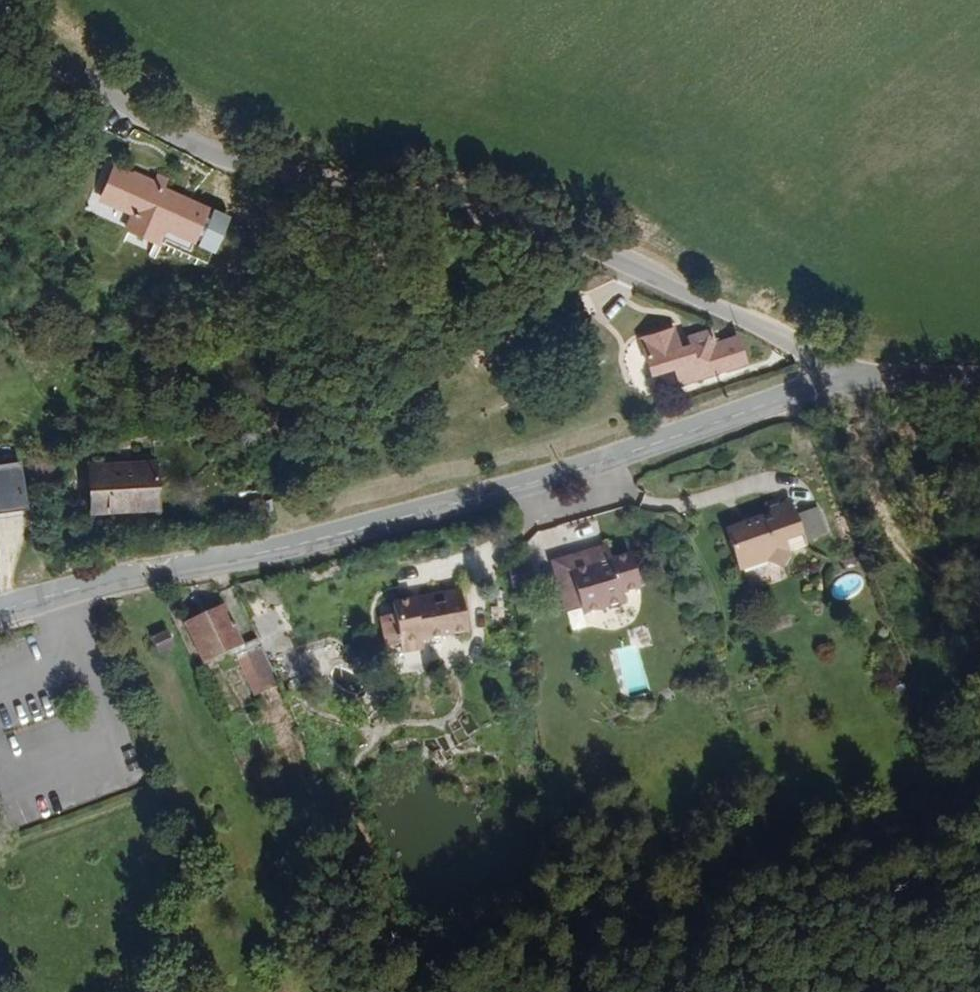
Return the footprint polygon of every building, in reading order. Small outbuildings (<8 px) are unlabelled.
[(212,207),(166,188),(169,179),(155,173),(153,178),(133,170),(131,175),(115,169),(103,198),(138,212),(130,233),(157,244),(165,224),(199,238),(212,207)] [(215,211),(199,246),(216,254),(232,218),(215,211)] [(757,352),(749,326),(728,333),(726,325),(699,334),(701,341),(687,345),(680,320),(644,332),(655,367),(680,359),(685,376),(757,352)] [(21,490),(17,464),(0,466),(0,509),(7,509),(5,493),(21,490)] [(161,510),(157,464),(86,469),(89,515),(161,510)] [(21,490),(5,493),(7,509),(0,509),(0,519),(24,515),(21,490)] [(798,513),(793,497),(780,501),(776,498),(769,500),(764,504),(767,514),(726,528),(742,572),(773,561),(787,568),(793,555),(811,549),(809,543),(798,513)] [(821,505),(798,513),(809,543),(831,535),(821,505)] [(567,562),(611,547),(608,538),(564,553),(567,562)] [(642,589),(630,554),(615,559),(611,547),(567,562),(573,578),(559,583),(569,612),(585,606),(587,612),(626,599),(624,594),(642,589)] [(573,578),(567,562),(564,553),(551,558),(559,583),(573,578)] [(470,629),(460,585),(391,602),(394,615),(396,624),(385,626),(390,649),(403,646),(423,641),(470,629)] [(246,646),(225,602),(186,621),(207,664),(246,646)] [(396,624),(394,615),(383,618),(385,626),(396,624)] [(175,642),(169,629),(151,638),(157,651),(175,642)] [(425,648),(423,641),(403,646),(405,652),(425,648)] [(280,685),(262,647),(235,660),(253,698),(280,685)]
